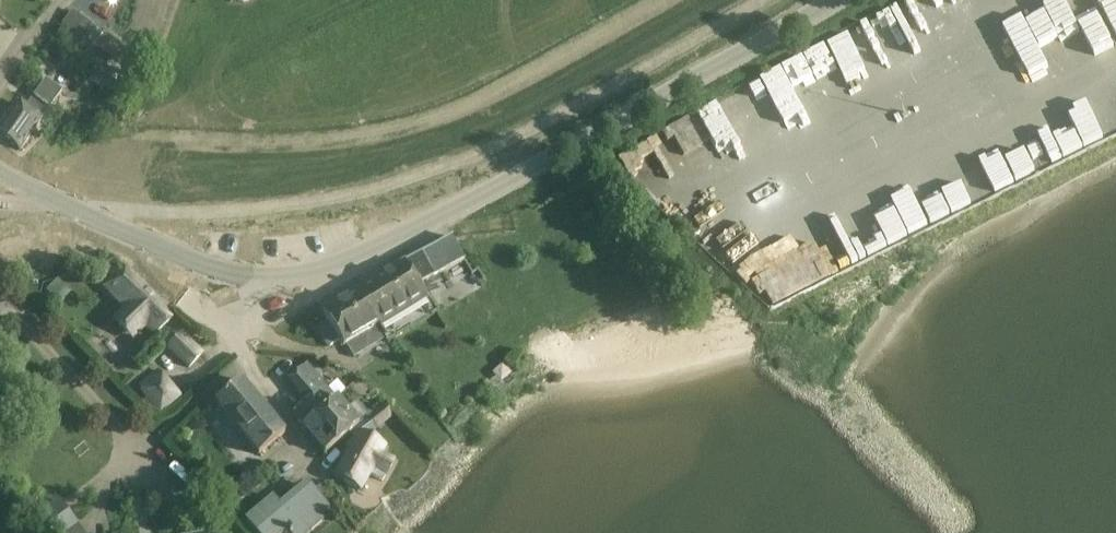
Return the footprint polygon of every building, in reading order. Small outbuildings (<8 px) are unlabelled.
[(824,30),(847,78),(893,55),(879,26),(902,14),(913,36),(935,26),(925,6),(936,0),(885,0),(824,30)] [(956,11),(978,0),(950,0),(956,11)] [(1063,47),(1051,20),(1073,11),(1093,56),(1115,46),(1115,0),(1039,0),(1017,9),(1038,57),(1063,47)] [(116,63),(125,49),(103,34),(101,36),(90,28),(91,26),(72,12),(62,25),(116,63)] [(793,65),(706,105),(712,120),(742,106),(770,166),(810,148),(780,83),(798,75),(793,65)] [(18,104),(0,128),(0,135),(20,151),(61,93),(45,81),(25,109),(18,104)] [(1109,108),(1101,89),(1079,98),(1083,107),(1063,116),(1072,137),(1044,149),(1038,137),(1024,144),(1036,170),(1115,135),(1115,105),(1109,108)] [(971,205),(1016,184),(997,144),(952,165),(971,205)] [(769,306),(949,217),(934,187),(913,197),(910,190),(866,211),(861,201),(827,217),(836,235),(754,276),(769,306)] [(358,292),(356,294),(386,344),(388,343),(437,313),(421,284),(464,260),(451,238),(408,262),(404,264),(358,292)] [(138,324),(151,338),(172,317),(126,272),(122,276),(113,268),(100,282),(124,306),(111,319),(127,335),(138,324)] [(323,314),(322,314),(327,321),(338,340),(342,345),(344,344),(353,358),(383,339),(356,294),(323,314)] [(338,340),(327,321),(316,328),(327,347),(338,340)] [(204,355),(181,333),(166,349),(188,371),(204,355)] [(302,427),(337,398),(307,364),(287,380),(305,403),(292,415),(302,427)] [(136,386),(160,415),(183,396),(159,367),(136,386)] [(259,454),(284,434),(241,382),(216,402),(259,454)] [(324,454),(361,425),(337,398),(302,427),(324,454)] [(394,419),(384,406),(368,419),(377,431),(394,419)] [(386,476),(394,462),(381,455),(385,448),(360,434),(336,477),(361,491),(369,477),(382,484),(386,476)] [(329,508),(310,487),(291,503),(287,499),(279,506),(273,498),(246,521),(256,532),(284,532),(287,531),(289,532),(310,532),(323,522),(320,516),(329,508)] [(40,510),(57,532),(69,524),(61,513),(68,508),(59,496),(40,510)]
